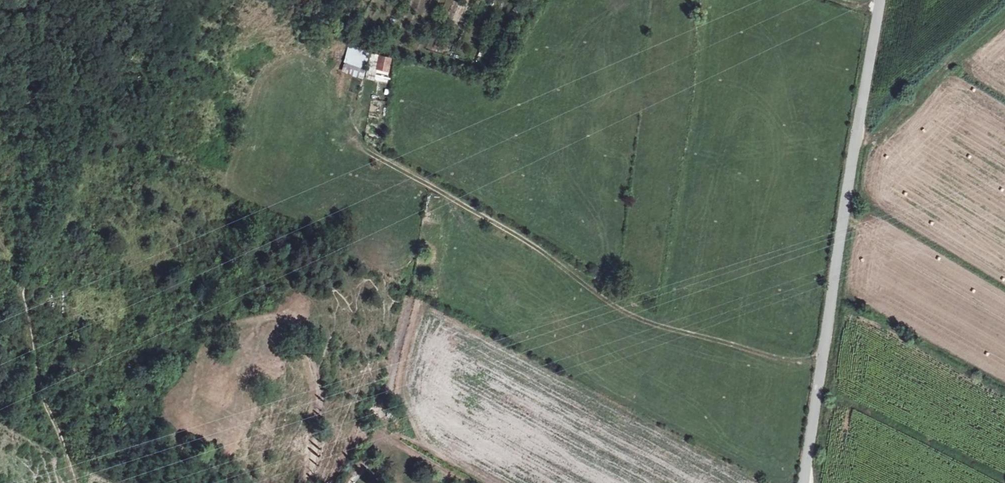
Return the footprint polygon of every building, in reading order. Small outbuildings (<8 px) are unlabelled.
[(347,46),(341,73),(359,77),(365,49),(347,46)] [(372,67),(384,68),(386,56),(374,54),(372,67)]
